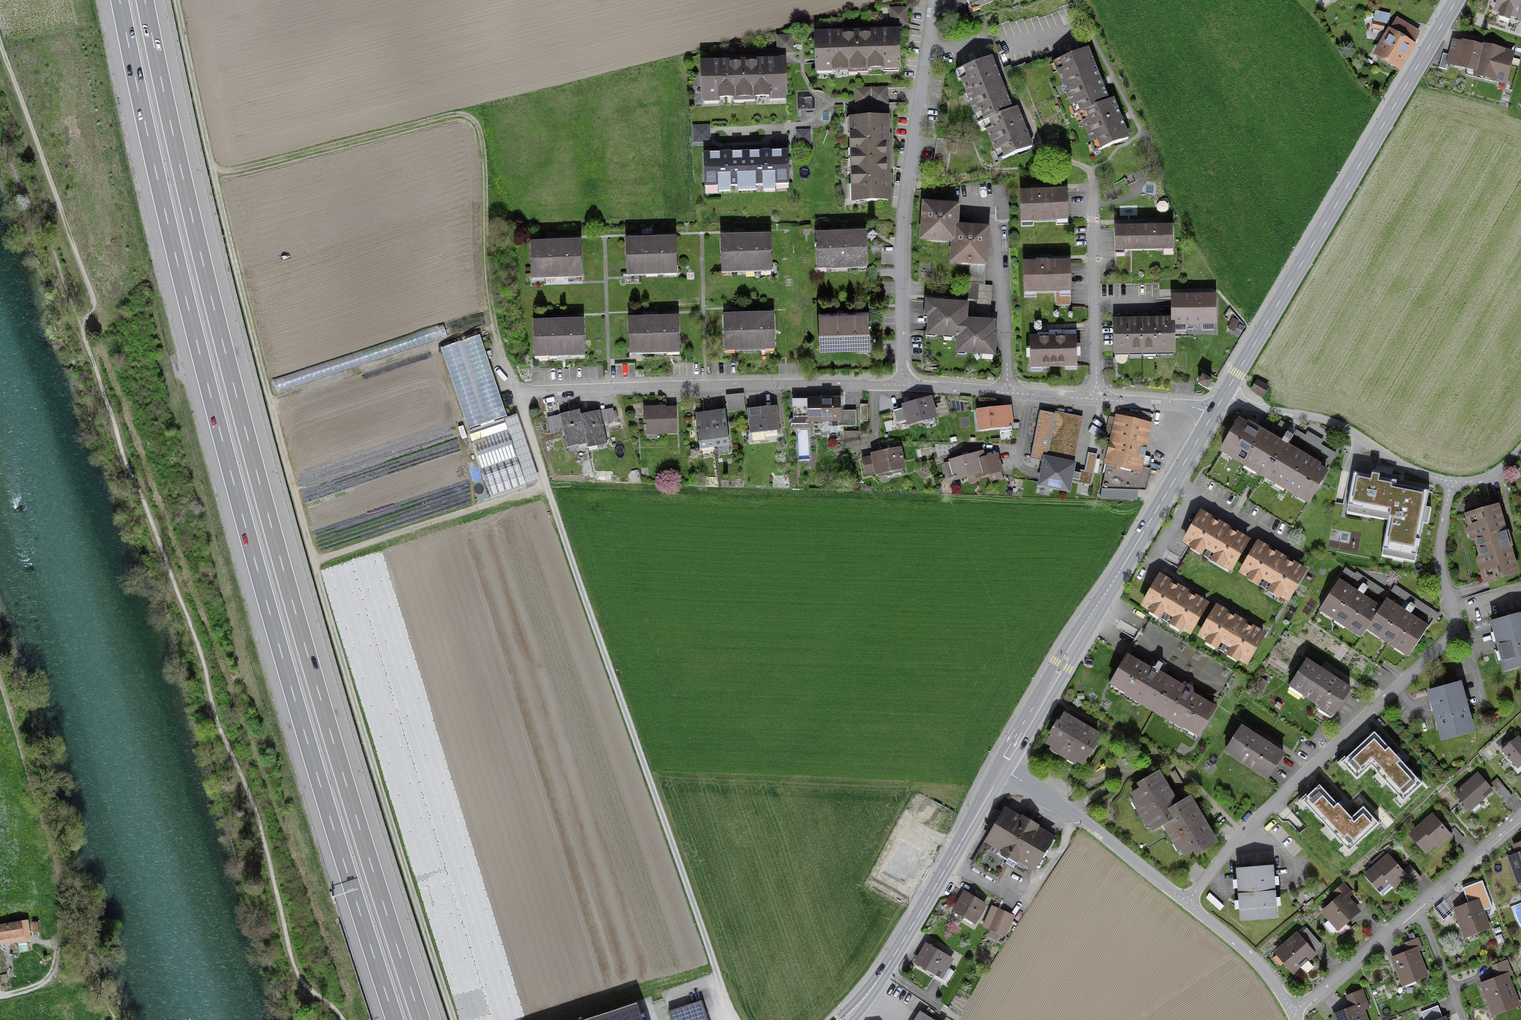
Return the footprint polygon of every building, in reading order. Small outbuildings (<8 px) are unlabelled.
[(970,8),(988,0),(966,0),(970,8)] [(1520,19),(1520,0),(1497,0),(1494,12),(1520,19)] [(905,8),(889,9),(890,25),(906,25),(905,8)] [(1385,24),(1373,22),(1372,29),(1383,31),(1385,24)] [(1417,45),(1388,28),(1372,54),(1401,72),(1417,45)] [(855,31),(857,72),(900,70),(898,29),(855,31)] [(857,72),(855,31),(811,33),(813,73),(857,72)] [(1475,72),(1483,45),(1462,39),(1461,42),(1453,39),(1447,64),(1475,72)] [(1483,45),(1475,72),(1474,76),(1505,85),(1514,53),(1483,44),(1483,45)] [(1111,98),(1090,47),(1051,63),(1055,73),(1073,115),(1079,112),(1111,98)] [(1012,110),(991,56),(954,70),(977,124),(982,121),(1012,110)] [(740,62),(742,102),(786,100),(784,61),(740,62)] [(742,102),(740,62),(700,63),(701,103),(742,102)] [(887,105),(887,87),(863,86),(862,95),(871,95),(871,105),(887,105)] [(1094,150),(1127,137),(1111,98),(1079,112),(1094,150)] [(998,160),(1031,147),(1016,108),(1012,110),(982,121),(998,160)] [(848,160),(890,158),(888,116),(847,118),(848,160)] [(710,142),(709,126),(692,126),(693,143),(710,142)] [(810,131),(797,131),(797,145),(810,145),(810,131)] [(747,185),(746,151),(703,152),(704,186),(747,185)] [(788,151),(746,151),(747,185),(789,184),(788,151)] [(890,158),(848,160),(850,202),(892,200),(890,158)] [(1067,191),(1019,193),(1020,223),(1069,221),(1067,191)] [(953,245),(956,224),(958,205),(922,201),(917,240),(953,245)] [(991,228),(956,224),(953,245),(951,263),(985,268),(991,228)] [(1174,226),(1114,227),(1114,250),(1174,249),(1174,226)] [(866,230),(814,231),(815,269),(867,267),(866,230)] [(771,269),(770,232),(720,234),(721,271),(771,269)] [(675,236),(624,237),(625,274),(676,272),(675,236)] [(579,241),(528,243),(530,279),(581,277),(579,241)] [(1070,260),(1023,261),(1023,292),(1071,291),(1070,260)] [(990,315),(992,286),(978,286),(976,314),(990,315)] [(1216,327),(1215,295),(1169,295),(1169,319),(1174,319),(1174,327),(1216,327)] [(911,299),(910,312),(924,313),(924,299),(911,299)] [(924,337),(955,338),(965,318),(966,303),(926,301),(924,337)] [(868,310),(817,312),(818,347),(869,346),(868,310)] [(773,312),(722,314),(723,352),(774,350),(773,312)] [(679,315),(627,317),(628,354),(680,352),(679,315)] [(965,318),(955,338),(954,354),(994,356),(996,320),(965,318)] [(583,319),(532,320),(533,359),(584,357),(583,319)] [(1114,354),(1129,354),(1128,319),(1114,319),(1114,354)] [(1128,319),(1129,354),(1143,353),(1142,319),(1128,319)] [(1142,319),(1143,353),(1157,353),(1157,319),(1142,319)] [(1157,319),(1157,353),(1174,353),(1174,327),(1174,319),(1169,319),(1157,319)] [(1076,335),(1028,335),(1029,368),(1076,367),(1076,335)] [(478,337),(441,349),(469,430),(506,417),(478,337)] [(1202,376),(1197,384),(1206,389),(1211,381),(1202,376)] [(1263,397),(1268,387),(1256,380),(1251,391),(1263,397)] [(727,394),(728,411),(745,410),(745,393),(727,394)] [(891,414),(896,431),(948,417),(942,395),(900,406),(902,411),(891,414)] [(807,424),(839,423),(838,399),(806,400),(807,424)] [(677,407),(642,408),(643,436),(678,434),(677,407)] [(777,407),(747,410),(750,433),(779,430),(777,407)] [(1010,407),(976,410),(978,432),(1012,428),(1010,407)] [(709,412),(715,448),(730,445),(724,410),(709,412)] [(579,411),(558,415),(565,447),(585,443),(580,416),(579,411)] [(606,444),(599,412),(580,416),(585,443),(586,448),(606,444)] [(715,448),(709,412),(694,415),(700,450),(715,448)] [(1069,494),(1084,418),(1054,412),(1039,488),(1069,494)] [(1152,423),(1115,416),(1102,488),(1147,490),(1152,468),(1142,466),(1152,423)] [(538,481),(516,417),(468,434),(490,498),(538,481)] [(1328,471),(1238,419),(1218,452),(1308,505),(1328,471)] [(859,431),(847,432),(848,440),(860,439),(859,431)] [(859,441),(845,444),(847,450),(861,446),(859,441)] [(907,471),(903,449),(872,455),(873,459),(862,461),(866,479),(907,471)] [(983,479),(978,459),(977,454),(948,461),(955,487),(983,479)] [(978,459),(983,479),(1002,474),(997,454),(978,459)] [(1079,470),(1077,483),(1091,486),(1093,472),(1079,470)] [(1376,480),(1355,476),(1350,499),(1390,506),(1385,535),(1415,540),(1424,488),(1410,486),(1376,480)] [(1499,504),(1464,514),(1485,584),(1520,573),(1499,504)] [(1250,539),(1200,510),(1181,542),(1231,572),(1250,539)] [(1308,571),(1257,540),(1237,573),(1289,604),(1308,571)] [(1209,603),(1159,574),(1141,606),(1190,635),(1209,603)] [(1382,607),(1339,579),(1317,613),(1360,641),(1366,630),(1382,607)] [(1408,657),(1428,626),(1386,600),(1382,607),(1366,630),(1408,657)] [(1266,634),(1216,605),(1197,637),(1248,666),(1266,634)] [(1490,624),(1504,674),(1520,669),(1520,615),(1490,624)] [(1108,686),(1154,712),(1172,681),(1126,655),(1108,686)] [(1350,689),(1307,660),(1288,689),(1331,717),(1350,689)] [(1217,707),(1172,681),(1154,712),(1199,737),(1217,707)] [(1462,682),(1427,691),(1440,742),(1474,734),(1462,682)] [(1062,713),(1044,744),(1082,766),(1100,734),(1062,713)] [(1241,727),(1223,754),(1268,784),(1286,757),(1241,727)] [(1375,729),(1341,760),(1359,780),(1372,768),(1402,801),(1423,782),(1375,729)] [(1502,751),(1518,771),(1520,769),(1520,739),(1520,737),(1502,751)] [(1151,831),(1163,824),(1173,819),(1168,809),(1178,803),(1160,771),(1136,785),(1138,789),(1130,794),(1151,831)] [(1478,773),(1453,794),(1470,813),(1495,791),(1478,773)] [(1320,783),(1302,800),(1351,854),(1381,826),(1364,807),(1352,818),(1320,783)] [(1505,803),(1512,797),(1504,787),(1497,793),(1505,803)] [(1173,819),(1163,824),(1184,860),(1217,842),(1190,796),(1178,803),(1168,809),(1173,819)] [(1054,835),(1004,806),(982,844),(1033,873),(1054,835)] [(1426,858),(1450,837),(1431,815),(1407,836),(1426,858)] [(921,889),(944,843),(911,826),(898,852),(908,857),(898,877),(921,889)] [(1508,858),(1517,886),(1520,885),(1520,854),(1508,858)] [(1389,855),(1364,875),(1381,896),(1406,875),(1389,855)] [(1273,865),(1236,868),(1240,921),(1277,918),(1273,865)] [(985,904),(962,889),(951,908),(974,922),(985,904)] [(1344,892),(1320,911),(1335,931),(1359,912),(1344,892)] [(1481,899),(1454,908),(1465,937),(1491,928),(1481,899)] [(983,927),(989,930),(997,909),(991,906),(983,927)] [(997,909),(989,930),(1005,936),(1013,915),(997,909)] [(29,940),(26,920),(0,925),(0,945),(29,940)] [(1296,932),(1274,953),(1295,976),(1317,955),(1296,932)] [(942,979),(953,959),(925,944),(914,964),(942,979)] [(1417,948),(1391,958),(1402,987),(1428,977),(1417,948)] [(1508,973),(1480,984),(1493,1016),(1520,1006),(1508,973)] [(668,1011),(671,1019),(708,1019),(702,1000),(668,1011)] [(637,1002),(583,1019),(643,1019),(637,1002)] [(1334,1019),(1369,1019),(1363,1004),(1333,1015),(1334,1019)] [(919,1012),(914,1019),(933,1019),(919,1012)]
